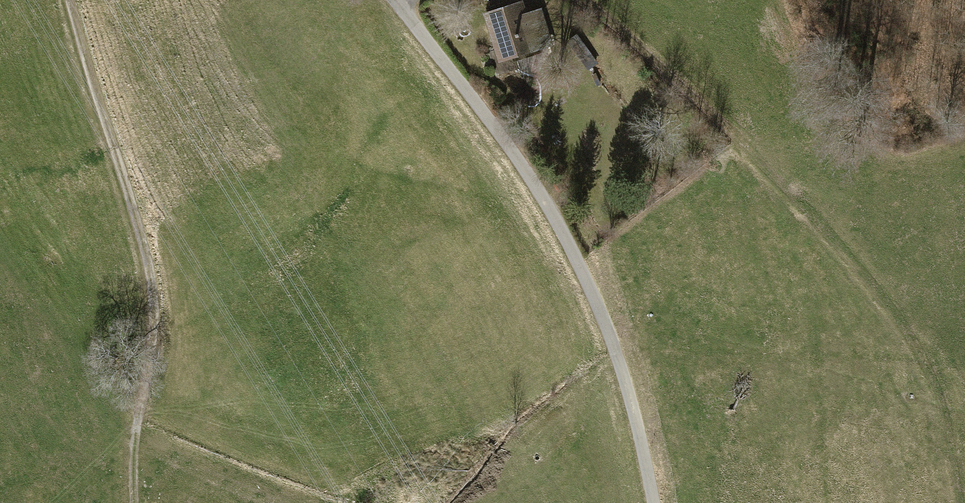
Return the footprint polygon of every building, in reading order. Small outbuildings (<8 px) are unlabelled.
[(525,3),(487,14),(502,64),(556,49),(544,10),(528,14),(525,3)] [(596,69),(590,53),(579,58),(586,73),(596,69)]
